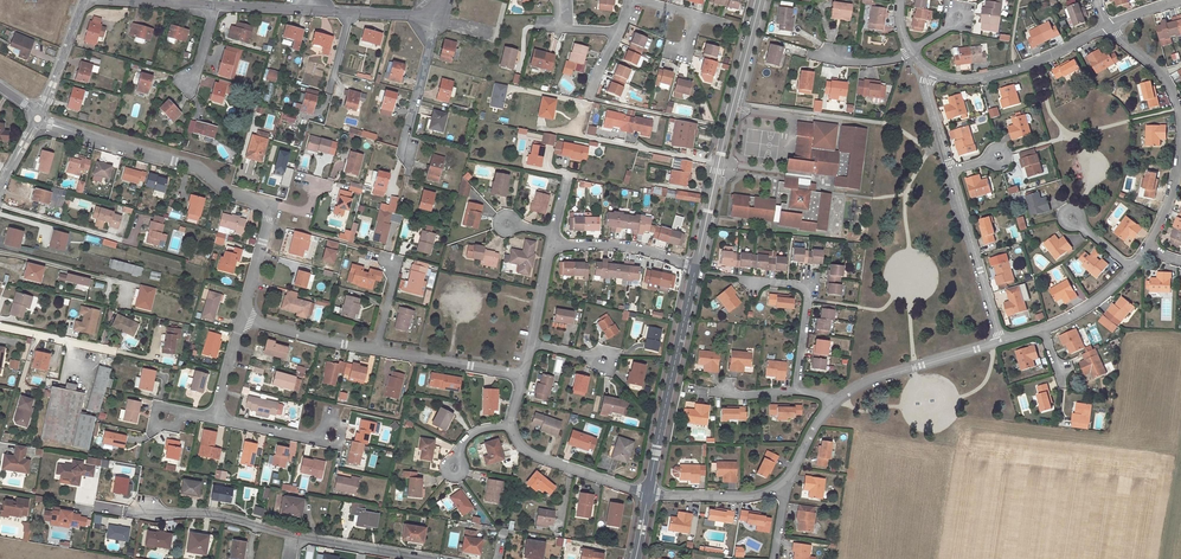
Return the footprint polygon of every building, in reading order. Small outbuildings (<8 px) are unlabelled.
[(723,5),(738,9),(740,0),(725,0),(723,5)] [(925,0),(915,0),(913,8),(915,8),(924,10),(925,0)] [(981,15),(998,18),(999,12),(1000,12),(1001,0),(993,0),(993,2),(988,1),(986,1),(985,7),(982,7),(981,15)] [(831,15),(850,18),(851,5),(832,3),(831,15)] [(1068,7),(1071,17),(1086,11),(1084,7),(1080,8),(1078,3),(1068,7)] [(885,8),(871,6),(868,29),(882,31),(884,17),(885,13),(885,8)] [(789,26),(790,17),(791,9),(779,7),(776,24),(780,25),(779,30),(791,31),(792,26),(789,26)] [(922,31),(924,20),(929,21),(931,11),(924,10),(915,8),(914,18),(912,18),(912,22),(913,22),(912,27),(913,27),(919,28),(919,31),(922,31)] [(1086,11),(1071,17),(1075,26),(1085,23),(1083,17),(1087,15),(1086,11)] [(981,15),(979,23),(982,23),(981,30),(996,33),(998,24),(997,24),(998,18),(981,15)] [(1173,22),(1167,24),(1171,36),(1177,35),(1177,36),(1180,35),(1180,32),(1177,16),(1172,17),(1173,22)] [(85,42),(95,45),(98,35),(103,36),(105,27),(101,26),(101,24),(99,24),(101,19),(93,17),(92,22),(90,21),(85,42)] [(1171,36),(1167,24),(1166,19),(1161,20),(1163,25),(1156,27),(1160,39),(1166,38),(1166,39),(1171,38),(1171,36)] [(236,27),(251,32),(253,27),(237,22),(236,27)] [(1056,25),(1052,27),(1049,22),(1039,27),(1046,41),(1056,36),(1057,37),(1060,35),(1056,25)] [(129,35),(136,37),(135,40),(136,41),(142,43),(144,42),(144,39),(150,41),(153,30),(133,24),(129,35)] [(298,50),(303,30),(286,25),(283,36),(294,39),(292,48),(298,50)] [(171,26),(168,37),(185,42),(188,31),(171,26)] [(251,32),(236,27),(232,26),(228,37),(248,43),(251,32)] [(1036,46),(1046,41),(1039,27),(1029,31),(1032,37),(1028,39),(1033,49),(1037,47),(1036,46)] [(365,29),(362,40),(379,45),(382,33),(365,29)] [(333,37),(315,32),(312,44),(324,46),(322,53),(328,54),(333,37)] [(635,33),(631,42),(629,47),(641,51),(647,38),(635,33)] [(1008,42),(1009,35),(999,33),(998,40),(1008,42)] [(26,59),(33,41),(16,34),(10,46),(22,51),(20,56),(26,59)] [(450,62),(455,48),(456,42),(445,39),(439,59),(450,62)] [(267,45),(263,45),(262,50),(271,51),(272,40),(268,40),(267,45)] [(587,47),(574,44),(569,61),(583,65),(587,47)] [(702,58),(715,61),(718,47),(706,44),(702,58)] [(782,48),(770,45),(765,63),(778,67),(782,48)] [(226,46),(225,50),(236,53),(229,77),(233,79),(241,50),(226,46)] [(980,46),(969,47),(970,63),(981,62),(982,63),(986,63),(985,52),(981,52),(980,46)] [(505,47),(500,66),(512,69),(514,60),(517,50),(505,47)] [(627,51),(623,60),(635,66),(641,51),(629,47),(627,51)] [(970,63),(969,47),(958,49),(958,55),(954,55),(955,66),(960,65),(959,64),(970,63)] [(45,53),(54,56),(56,51),(47,48),(45,53)] [(236,53),(225,50),(218,74),(229,77),(236,53)] [(554,56),(534,50),(530,65),(550,70),(554,56)] [(1099,56),(1096,51),(1087,56),(1097,73),(1115,63),(1108,51),(1102,55),(1099,56)] [(1178,52),(1171,55),(1173,61),(1180,59),(1178,52)] [(706,79),(705,81),(711,83),(717,62),(704,59),(702,67),(700,73),(707,75),(706,79)] [(1076,60),(1070,63),(1060,69),(1059,66),(1052,70),(1057,79),(1063,75),(1064,77),(1080,68),(1076,60)] [(99,67),(81,62),(76,79),(87,82),(91,71),(97,73),(99,67)] [(393,62),(390,74),(389,80),(400,83),(400,82),(402,82),(404,77),(401,77),(404,65),(393,62)] [(619,64),(615,74),(613,78),(625,83),(631,69),(619,64)] [(655,82),(672,86),(676,74),(659,69),(656,77),(655,82)] [(278,72),(269,70),(268,75),(276,78),(278,72)] [(801,71),(798,92),(804,93),(804,90),(810,91),(813,72),(801,71)] [(152,76),(141,73),(136,90),(147,94),(152,76)] [(514,73),(511,82),(517,84),(520,75),(514,73)] [(625,83),(613,78),(611,83),(607,92),(619,97),(625,83)] [(437,99),(448,102),(453,82),(442,79),(437,99)] [(692,83),(677,79),(674,91),(689,95),(692,83)] [(847,83),(836,82),(837,79),(831,79),(831,82),(829,93),(829,94),(830,94),(838,95),(845,96),(847,83)] [(862,96),(883,98),(885,86),(879,86),(880,81),(864,80),(864,81),(862,94),(862,96)] [(1154,98),(1152,87),(1150,81),(1142,83),(1145,100),(1148,100),(1149,107),(1159,105),(1157,97),(1154,98)] [(507,85),(495,82),(490,106),(502,109),(507,85)] [(215,83),(210,100),(221,103),(226,86),(215,83)] [(1020,104),(1014,84),(1002,88),(1005,98),(1003,99),(1001,100),(1003,108),(1020,104)] [(73,88),(68,108),(79,111),(84,91),(73,88)] [(366,95),(349,90),(344,107),(355,111),(358,99),(365,101),(366,95)] [(386,91),(381,108),(392,111),(397,94),(386,91)] [(962,93),(948,97),(950,104),(951,107),(946,109),(949,119),(962,115),(963,119),(967,117),(967,114),(968,113),(963,98),(962,94),(962,93)] [(305,94),(302,105),(297,104),(296,103),(295,109),(312,114),(315,101),(317,102),(318,98),(316,98),(316,97),(315,96),(306,94),(305,94)] [(556,100),(542,97),(538,116),(551,119),(552,110),(554,110),(556,100)] [(168,100),(160,108),(172,121),(180,113),(168,100)] [(998,107),(988,109),(990,118),(1000,116),(998,107)] [(447,114),(434,111),(432,118),(434,118),(431,128),(443,132),(447,114)] [(612,125),(622,127),(621,130),(627,132),(629,117),(624,116),(624,115),(607,111),(605,124),(612,125)] [(1012,140),(1031,134),(1028,123),(1031,122),(1032,121),(1030,115),(1028,115),(1026,115),(1025,114),(1012,118),(1014,125),(1015,127),(1009,129),(1012,140)] [(633,130),(642,132),(650,133),(652,120),(635,117),(635,118),(629,117),(627,132),(632,133),(633,130)] [(678,120),(676,133),(685,134),(687,121),(678,120)] [(193,133),(213,138),(216,127),(197,121),(193,133)] [(685,134),(676,133),(674,145),(692,148),(693,136),(692,136),(693,129),(695,129),(696,123),(687,121),(685,134)] [(837,125),(813,122),(813,125),(797,122),(795,135),(797,136),(795,157),(786,156),(785,170),(811,173),(811,170),(814,170),(814,173),(835,176),(834,187),(858,190),(866,129),(842,125),(842,126),(837,125)] [(594,136),(596,127),(587,125),(585,134),(594,136)] [(1160,146),(1160,139),(1160,136),(1166,136),(1166,125),(1146,125),(1146,146),(1160,146)] [(955,141),(958,150),(959,149),(960,156),(977,150),(976,145),(974,145),(968,126),(956,129),(959,139),(958,140),(955,141)] [(541,144),(554,145),(555,134),(542,133),(541,144)] [(261,162),(268,140),(253,136),(246,158),(261,162)] [(307,147),(314,149),(328,153),(331,141),(310,136),(307,147)] [(561,154),(571,156),(581,158),(583,147),(563,142),(561,154)] [(529,165),(540,167),(545,147),(533,145),(531,154),(529,165)] [(40,163),(38,171),(48,173),(54,153),(42,150),(38,163),(40,163)] [(347,163),(345,172),(357,176),(362,155),(350,152),(347,163)] [(1027,166),(1030,177),(1043,173),(1037,154),(1020,159),(1023,168),(1025,167),(1027,166)] [(430,165),(430,168),(428,174),(429,174),(427,179),(438,181),(444,158),(433,155),(430,165)] [(65,171),(80,176),(82,169),(88,170),(91,161),(77,157),(76,159),(69,158),(65,171)] [(687,186),(689,174),(691,161),(682,159),(679,172),(672,170),(669,183),(687,186)] [(93,174),(99,175),(108,178),(111,166),(97,162),(93,174)] [(121,180),(143,186),(146,173),(141,171),(141,172),(125,167),(121,180)] [(622,183),(627,184),(631,171),(626,169),(622,183)] [(784,177),(798,179),(797,184),(808,185),(809,186),(811,173),(785,170),(784,177)] [(378,172),(376,182),(374,188),(384,191),(389,174),(378,171),(378,172)] [(1153,190),(1155,179),(1157,173),(1148,171),(1144,188),(1146,189),(1144,197),(1154,199),(1155,191),(1153,190)] [(158,176),(149,173),(146,186),(155,189),(154,190),(163,192),(167,180),(157,178),(158,176)] [(496,182),(494,194),(505,196),(508,176),(495,174),(494,182),(496,182)] [(976,176),(966,179),(972,198),(992,192),(988,179),(981,181),(978,181),(976,176)] [(463,177),(459,193),(458,194),(468,196),(471,185),(463,177)] [(781,203),(780,206),(778,222),(778,225),(799,228),(800,221),(816,223),(815,230),(826,231),(831,194),(807,191),(808,185),(797,184),(798,179),(784,177),(783,182),(779,182),(777,193),(787,194),(786,204),(781,203)] [(1008,188),(1009,195),(1019,193),(1018,186),(1008,188)] [(34,194),(32,200),(48,205),(48,204),(52,193),(36,189),(35,194),(34,194)] [(340,197),(338,201),(337,207),(335,206),(333,214),(342,216),(344,209),(348,211),(351,199),(350,199),(351,193),(340,190),(338,196),(340,197)] [(435,193),(424,190),(419,208),(430,211),(435,193)] [(701,195),(676,191),(675,197),(699,201),(701,195)] [(537,192),(534,203),(532,210),(545,214),(550,195),(537,192)] [(1039,192),(1026,196),(1032,216),(1050,210),(1047,200),(1042,202),(1041,199),(1039,192)] [(54,206),(57,195),(52,193),(48,204),(54,206)] [(730,216),(773,221),(775,205),(754,202),(755,197),(733,194),(730,216)] [(190,204),(188,213),(199,216),(204,199),(194,196),(191,204),(190,204)] [(392,197),(389,209),(388,212),(391,213),(394,214),(398,199),(392,197)] [(63,205),(88,212),(91,202),(74,198),(73,202),(65,199),(63,205)] [(466,226),(476,228),(482,206),(469,203),(467,211),(470,212),(466,226)] [(100,209),(97,219),(110,223),(109,226),(118,229),(121,217),(113,214),(113,213),(100,209)] [(389,224),(391,213),(388,212),(380,210),(377,221),(378,222),(373,241),(385,244),(390,224),(389,224)] [(584,218),(584,230),(599,230),(599,218),(592,218),(592,214),(590,212),(584,212),(584,218)] [(607,213),(605,225),(611,226),(610,231),(615,232),(618,213),(613,212),(613,214),(607,213)] [(238,218),(227,215),(218,213),(215,224),(235,230),(234,232),(242,234),(246,220),(238,218)] [(569,230),(584,230),(584,218),(573,217),(573,213),(570,213),(569,230)] [(623,213),(618,213),(615,232),(620,233),(621,227),(627,228),(629,216),(623,215),(623,213)] [(634,217),(629,216),(627,228),(632,229),(632,234),(637,235),(640,216),(635,215),(634,217)] [(643,231),(649,232),(651,219),(645,218),(645,217),(640,216),(637,235),(642,236),(643,231)] [(1142,228),(1127,216),(1114,232),(1125,241),(1129,235),(1131,233),(1135,236),(1142,228)] [(980,219),(982,225),(985,236),(983,237),(985,244),(995,242),(992,234),(994,233),(990,217),(980,219)] [(1017,218),(1021,231),(1027,229),(1023,217),(1017,218)] [(150,231),(147,243),(158,246),(163,225),(150,221),(148,230),(150,231)] [(800,221),(799,228),(799,229),(815,231),(815,230),(816,223),(800,221)] [(653,238),(667,242),(671,230),(657,225),(653,238)] [(419,241),(417,251),(429,254),(435,234),(430,233),(432,227),(428,226),(427,229),(426,229),(425,231),(424,231),(421,242),(419,241)] [(1175,227),(1170,241),(1171,242),(1170,244),(1179,248),(1180,245),(1180,246),(1180,230),(1175,227)] [(9,229),(5,244),(19,248),(23,232),(9,229)] [(340,233),(339,238),(348,241),(350,231),(346,230),(345,234),(343,234),(340,233)] [(671,230),(667,242),(681,247),(685,234),(671,230)] [(54,231),(50,247),(64,250),(68,235),(54,231)] [(295,231),(289,253),(302,257),(306,241),(308,241),(310,235),(295,231)] [(1059,240),(1054,235),(1044,243),(1056,260),(1072,247),(1066,239),(1061,243),(1059,240)] [(104,239),(102,244),(115,248),(117,243),(104,239)] [(519,264),(518,272),(528,275),(530,266),(532,266),(534,254),(533,253),(535,242),(525,240),(523,251),(512,249),(509,262),(519,264)] [(484,247),(475,245),(474,246),(469,245),(466,257),(481,260),(481,264),(490,265),(490,261),(497,262),(498,254),(494,253),(494,252),(484,250),(484,247)] [(226,246),(223,258),(222,263),(219,263),(218,269),(232,273),(235,260),(239,261),(242,250),(226,246)] [(793,248),(792,260),(802,261),(802,263),(807,264),(808,251),(804,250),(804,249),(793,248)] [(811,262),(822,264),(823,251),(812,250),(812,251),(808,251),(807,264),(811,264),(811,262)] [(736,254),(732,253),(732,252),(722,251),(720,264),(731,265),(731,266),(735,267),(736,254)] [(750,267),(751,254),(740,253),(740,254),(736,254),(735,267),(739,267),(740,266),(750,267)] [(1090,255),(1098,262),(1100,261),(1091,254),(1090,255)] [(768,256),(757,255),(756,267),(766,268),(766,270),(770,270),(772,258),(768,257),(768,256)] [(1101,259),(1100,261),(1098,262),(1090,255),(1082,265),(1097,278),(1108,264),(1101,259)] [(775,269),(785,270),(786,258),(776,256),(775,258),(772,258),(770,270),(775,271),(775,269)] [(601,263),(595,262),(594,275),(600,276),(600,277),(605,278),(607,259),(602,258),(601,263)] [(109,267),(140,276),(142,268),(111,259),(109,267)] [(616,278),(617,265),(612,264),(612,259),(607,259),(605,278),(610,279),(610,277),(616,278)] [(627,280),(629,261),(624,260),(623,265),(617,265),(616,278),(622,279),(622,280),(627,280)] [(996,265),(999,275),(997,276),(995,277),(997,285),(999,285),(1006,283),(1014,280),(1011,269),(1014,268),(1016,266),(1014,261),(1012,260),(996,265)] [(640,268),(634,267),(634,261),(629,261),(627,280),(632,281),(632,279),(638,280),(640,268)] [(574,262),(559,262),(558,275),(573,275),(574,262)] [(588,280),(588,263),(574,262),(573,275),(584,275),(584,280),(588,280)] [(26,270),(24,278),(40,282),(43,267),(30,264),(28,271),(26,270)] [(361,273),(362,271),(363,267),(352,264),(350,271),(355,273),(352,283),(358,284),(358,285),(372,289),(374,279),(379,281),(381,272),(370,269),(369,272),(368,275),(361,273)] [(827,279),(840,280),(840,276),(842,277),(843,266),(830,264),(829,275),(828,275),(827,279)] [(424,275),(425,275),(427,269),(412,265),(408,282),(409,283),(408,288),(419,292),(424,275)] [(643,282),(658,286),(661,273),(646,269),(643,282)] [(152,271),(150,279),(157,280),(159,273),(152,271)] [(294,285),(305,288),(309,274),(299,271),(298,277),(296,276),(294,285)] [(1171,272),(1160,272),(1160,278),(1157,278),(1150,278),(1150,291),(1171,292),(1171,272)] [(88,289),(90,279),(67,273),(67,275),(60,273),(58,280),(65,282),(65,280),(83,285),(83,288),(88,289)] [(658,286),(659,286),(668,288),(673,289),(676,276),(661,273),(658,286)] [(1027,282),(1033,279),(1031,273),(1024,276),(1027,282)] [(310,289),(313,277),(312,277),(312,275),(309,274),(305,288),(310,289)] [(828,284),(827,294),(840,295),(841,285),(840,284),(840,280),(827,279),(826,283),(828,284)] [(1050,290),(1056,301),(1062,298),(1065,297),(1068,302),(1077,297),(1068,280),(1050,290)] [(156,288),(143,285),(142,290),(140,290),(139,295),(142,296),(142,298),(141,297),(139,307),(151,310),(156,288)] [(1007,289),(1010,301),(1011,304),(1005,305),(1008,316),(1027,310),(1019,285),(1007,289)] [(732,295),(734,294),(736,293),(730,286),(717,297),(729,312),(739,304),(732,295)] [(281,308),(297,312),(307,315),(310,303),(296,299),(298,292),(287,290),(285,296),(281,308)] [(218,294),(209,291),(202,317),(214,320),(218,304),(216,303),(218,294)] [(25,307),(29,308),(32,297),(19,294),(16,301),(18,302),(17,304),(13,303),(9,314),(22,318),(25,307)] [(732,295),(739,304),(740,303),(734,294),(732,295)] [(794,299),(788,299),(777,297),(777,295),(769,294),(768,304),(775,305),(775,307),(793,309),(794,299)] [(355,314),(358,304),(359,299),(346,296),(341,315),(354,319),(355,314)] [(1117,306),(1123,297),(1122,296),(1115,304),(1117,306)] [(1104,315),(1117,326),(1121,321),(1134,305),(1123,297),(1117,306),(1115,304),(1114,303),(1104,315)] [(822,304),(820,319),(830,320),(833,320),(835,306),(822,304)] [(99,309),(80,305),(79,314),(82,315),(81,321),(74,320),(72,332),(94,337),(99,309)] [(1129,312),(1132,315),(1137,309),(1134,306),(1129,312)] [(398,311),(399,312),(395,328),(406,332),(411,315),(413,315),(414,311),(399,307),(398,311)] [(573,312),(556,309),(554,321),(571,323),(573,312)] [(1037,321),(1045,318),(1043,312),(1035,315),(1037,321)] [(122,329),(129,332),(131,330),(132,329),(136,331),(139,325),(118,315),(112,326),(121,330),(122,329)] [(613,325),(607,316),(599,321),(604,330),(603,331),(608,339),(619,332),(614,324),(613,325)] [(830,320),(820,319),(817,318),(815,333),(828,335),(830,320)] [(661,330),(650,327),(648,339),(647,338),(645,349),(657,351),(660,341),(659,341),(661,330)] [(167,335),(167,343),(166,343),(165,349),(164,349),(164,354),(172,354),(172,349),(176,349),(176,338),(180,338),(180,329),(166,329),(166,335),(167,335)] [(1084,347),(1076,329),(1060,336),(1064,345),(1066,344),(1068,343),(1072,353),(1084,347)] [(219,335),(209,332),(203,354),(213,357),(218,340),(219,335)] [(825,355),(827,356),(829,341),(816,339),(815,349),(813,349),(812,353),(825,355)] [(263,353),(284,359),(288,347),(274,344),(266,342),(263,353)] [(1032,357),(1037,355),(1034,345),(1016,351),(1021,370),(1035,367),(1032,360),(1032,357)] [(707,365),(707,371),(717,372),(719,353),(699,350),(697,364),(704,365),(707,365)] [(36,352),(32,367),(46,370),(50,354),(40,351),(40,353),(36,352)] [(741,365),(743,366),(751,366),(752,353),(731,351),(729,370),(740,371),(741,365)] [(813,358),(812,368),(824,370),(826,359),(824,359),(825,355),(812,353),(811,358),(813,358)] [(1106,373),(1098,354),(1080,362),(1084,372),(1090,369),(1091,372),(1094,379),(1106,373)] [(9,359),(7,368),(17,370),(18,361),(9,359)] [(786,362),(767,360),(765,373),(776,374),(776,376),(775,379),(785,380),(786,362)] [(339,361),(338,365),(329,362),(326,373),(325,373),(323,383),(334,386),(338,373),(343,374),(344,372),(346,363),(339,361)] [(349,377),(364,381),(367,369),(346,363),(344,372),(350,373),(349,377)] [(631,373),(633,373),(630,384),(641,386),(646,365),(633,363),(631,373)] [(111,369),(99,366),(86,408),(99,412),(111,369)] [(151,381),(154,381),(156,371),(143,368),(139,388),(149,390),(151,381)] [(204,383),(206,374),(196,371),(190,390),(202,393),(205,384),(204,383)] [(276,372),(273,382),(281,385),(280,387),(293,390),(293,389),(295,382),(296,377),(276,372)] [(387,386),(388,387),(389,387),(387,396),(398,399),(404,375),(393,372),(391,377),(389,377),(387,386)] [(461,378),(432,373),(430,383),(440,385),(440,384),(443,384),(442,388),(459,391),(461,378)] [(537,393),(536,397),(547,400),(553,376),(543,374),(540,384),(537,383),(535,392),(537,393)] [(588,377),(576,374),(573,389),(585,393),(588,377)] [(41,438),(73,445),(73,446),(88,449),(95,417),(80,414),(84,393),(75,391),(76,385),(66,383),(65,389),(52,386),(51,390),(45,389),(44,395),(50,396),(41,438)] [(1040,393),(1038,394),(1043,411),(1052,409),(1050,403),(1047,391),(1049,391),(1047,384),(1037,386),(1040,393)] [(497,400),(497,390),(484,389),(483,410),(494,410),(494,400),(497,400)] [(339,391),(337,399),(345,401),(347,393),(339,391)] [(36,398),(20,394),(14,417),(16,424),(28,427),(36,398)] [(256,411),(269,414),(275,415),(277,402),(248,396),(245,406),(250,407),(250,410),(256,411)] [(604,396),(601,409),(599,414),(606,415),(607,413),(607,411),(611,411),(622,414),(625,401),(604,396)] [(134,422),(136,411),(138,411),(140,402),(128,399),(123,420),(134,422)] [(1073,413),(1072,422),(1073,422),(1073,427),(1087,429),(1088,424),(1089,424),(1092,404),(1079,403),(1078,413),(1076,413),(1073,413)] [(698,410),(695,410),(688,409),(686,422),(706,425),(709,406),(698,404),(698,410)] [(795,407),(789,407),(777,407),(777,405),(769,405),(769,414),(777,414),(777,417),(794,417),(795,407)] [(453,414),(440,407),(432,424),(443,430),(449,420),(450,420),(453,414)] [(727,409),(721,409),(721,418),(738,419),(738,417),(746,417),(747,407),(738,407),(738,410),(727,409)] [(556,436),(561,422),(535,413),(532,423),(541,426),(539,430),(556,436)] [(354,441),(364,443),(367,444),(370,432),(374,433),(375,427),(373,427),(374,423),(361,420),(360,426),(361,426),(360,434),(356,433),(354,441)] [(395,421),(389,425),(393,431),(399,426),(395,421)] [(205,441),(202,453),(211,455),(211,457),(218,459),(220,449),(213,447),(216,432),(204,430),(202,440),(205,441)] [(126,436),(105,431),(104,440),(103,443),(113,445),(124,448),(126,436)] [(579,444),(588,447),(592,438),(572,431),(568,443),(578,447),(579,444)] [(631,441),(618,437),(612,457),(626,463),(629,456),(626,455),(631,441)] [(431,460),(433,445),(434,440),(421,438),(419,449),(422,450),(421,459),(431,460)] [(168,450),(166,458),(178,460),(180,447),(178,447),(179,441),(168,439),(166,445),(169,445),(168,450)] [(480,445),(486,465),(504,459),(498,439),(480,445)] [(822,440),(821,446),(820,457),(818,457),(816,465),(826,467),(827,459),(829,459),(831,441),(822,440)] [(352,451),(349,462),(360,464),(364,443),(354,441),(352,441),(350,451),(352,451)] [(245,452),(242,464),(252,466),(257,444),(245,442),(242,452),(245,452)] [(288,448),(277,445),(273,465),(285,468),(288,448)] [(5,466),(7,470),(27,473),(29,460),(23,459),(24,452),(14,451),(13,456),(13,459),(11,458),(11,456),(3,455),(2,461),(4,461),(6,463),(5,466)] [(778,456),(770,451),(766,459),(764,457),(756,473),(765,478),(768,472),(773,462),(775,463),(778,456)] [(300,472),(316,475),(317,474),(322,475),(324,463),(303,459),(300,472)] [(80,475),(92,477),(94,468),(82,466),(82,462),(73,461),(72,465),(65,464),(64,466),(57,465),(56,474),(61,475),(60,478),(65,479),(67,477),(71,478),(74,482),(73,485),(78,486),(79,480),(77,477),(80,474),(80,475)] [(716,462),(716,475),(723,475),(726,476),(726,482),(736,482),(737,462),(716,462)] [(679,478),(690,478),(690,480),(690,482),(699,482),(699,475),(705,475),(706,465),(680,465),(679,467),(676,467),(674,469),(674,473),(676,476),(679,476),(679,478)] [(420,497),(420,496),(421,489),(422,478),(416,478),(416,473),(404,472),(403,476),(409,477),(407,496),(420,497)] [(537,483),(544,489),(549,493),(554,487),(536,472),(527,483),(533,488),(537,483)] [(805,476),(804,486),(810,487),(810,490),(809,497),(822,499),(825,478),(805,476)] [(116,477),(113,493),(125,495),(128,479),(116,477)] [(339,490),(356,494),(359,481),(342,477),(339,490)] [(181,493),(198,496),(200,482),(183,479),(181,493)] [(503,481),(489,479),(485,501),(495,503),(497,491),(499,492),(501,492),(503,481)] [(282,484),(281,490),(297,493),(298,487),(282,484)] [(213,486),(211,500),(229,503),(232,489),(213,486)] [(450,497),(456,506),(462,514),(472,507),(460,490),(450,497)] [(593,495),(580,493),(579,503),(581,503),(579,516),(589,518),(593,495)] [(284,497),(282,512),(294,514),(294,515),(300,516),(303,500),(284,497)] [(16,503),(5,501),(3,511),(8,512),(8,515),(20,517),(21,515),(26,516),(28,501),(17,499),(16,503)] [(364,525),(369,526),(376,527),(378,514),(363,511),(364,504),(353,502),(351,514),(357,515),(359,515),(358,521),(357,520),(356,526),(363,527),(364,525)] [(606,525),(619,527),(622,504),(610,502),(606,525)] [(801,520),(800,531),(813,532),(815,513),(813,512),(814,506),(800,504),(799,510),(798,510),(797,519),(799,520),(801,520)] [(251,516),(261,518),(264,508),(254,506),(251,516)] [(554,512),(538,509),(536,522),(547,524),(552,524),(554,512)] [(63,522),(70,524),(69,526),(78,527),(78,525),(79,517),(80,515),(71,513),(72,512),(62,510),(60,510),(60,512),(52,511),(50,524),(58,526),(58,525),(59,522),(63,522)] [(726,513),(715,511),(709,510),(707,519),(725,522),(725,520),(733,521),(734,512),(727,510),(726,513)] [(769,532),(771,519),(765,517),(765,516),(759,515),(748,514),(748,511),(740,510),(739,519),(747,521),(746,523),(757,525),(756,530),(769,532)] [(680,518),(677,518),(671,517),(668,530),(689,533),(692,514),(682,512),(680,518)] [(123,537),(128,538),(129,529),(109,525),(107,538),(123,541),(123,537)] [(402,538),(407,540),(409,540),(409,542),(423,544),(425,529),(404,525),(402,538)] [(498,535),(506,537),(507,529),(499,527),(498,535)] [(152,548),(152,546),(154,532),(149,531),(146,547),(152,548)] [(165,534),(161,533),(154,532),(152,546),(169,549),(171,535),(165,534)] [(196,535),(190,533),(187,551),(205,555),(209,534),(196,532),(196,535)] [(212,535),(209,534),(205,555),(207,555),(213,537),(213,536),(212,535)] [(464,537),(462,551),(479,554),(481,540),(464,537)] [(230,558),(239,558),(243,558),(246,542),(233,540),(230,558)] [(527,540),(524,557),(530,558),(531,555),(542,557),(544,543),(527,540)] [(811,545),(794,543),(792,552),(795,552),(797,552),(796,558),(815,558),(815,557),(809,557),(811,545)] [(581,554),(580,558),(602,558),(603,554),(592,552),(592,550),(582,548),(581,554)]
